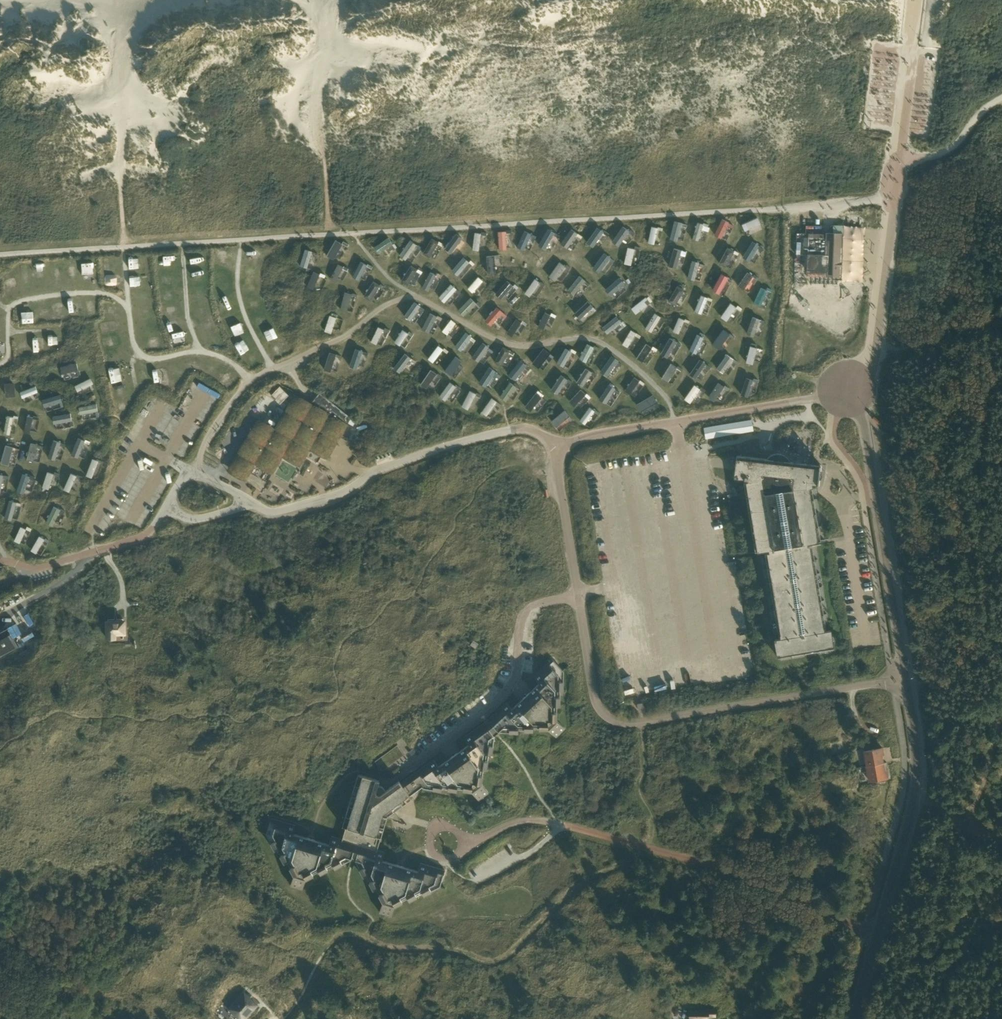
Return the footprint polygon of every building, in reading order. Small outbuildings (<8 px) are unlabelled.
[(760,222),(757,215),(740,222),(743,229),(760,222)] [(728,221),(722,217),(718,225),(714,233),(721,236),(728,221)] [(676,239),(681,221),(673,219),(669,237),(676,239)] [(698,239),(702,222),(697,221),(692,237),(698,239)] [(619,244),(629,228),(623,224),(616,233),(612,239),(619,244)] [(655,243),(658,226),(652,224),(648,241),(655,243)] [(593,245),(604,230),(597,225),(592,233),(586,240),(593,245)] [(567,246),(577,232),(571,227),(561,242),(567,246)] [(507,247),(506,229),(498,230),(499,247),(507,247)] [(529,247),(526,230),(518,231),(521,248),(529,247)] [(479,249),(481,231),(475,231),(472,248),(479,249)] [(451,250),(459,235),(454,232),(449,240),(445,246),(451,250)] [(808,237),(807,271),(826,272),(826,274),(837,274),(838,246),(843,246),(843,235),(839,235),(839,234),(827,234),(827,238),(820,238),(820,237),(808,237)] [(392,242),(389,236),(374,245),(378,251),(392,242)] [(438,240),(432,236),(423,251),(429,255),(438,240)] [(342,241),(335,238),(326,254),(333,257),(342,241)] [(416,243),(410,238),(404,246),(399,253),(406,258),(416,243)] [(756,242),(750,239),(742,255),(749,258),(756,242)] [(734,249),(727,245),(718,261),(725,265),(734,249)] [(631,264),(634,247),(628,246),(624,263),(631,264)] [(307,267),(311,249),(304,247),(300,265),(307,267)] [(680,249),(673,247),(668,264),(676,266),(680,249)] [(218,249),(219,257),(227,257),(226,249),(218,249)] [(611,255),(604,251),(593,266),(600,271),(611,255)] [(496,271),(494,253),(486,254),(488,272),(496,271)] [(469,260),(464,255),(452,268),(457,273),(469,260)] [(698,260),(691,259),(687,276),(693,278),(698,260)] [(359,279),(367,263),(360,260),(352,275),(359,279)] [(565,265),(559,260),(549,276),(555,280),(565,265)] [(335,280),(343,265),(337,263),(330,278),(335,280)] [(417,268),(410,264),(401,279),(408,282),(417,268)] [(313,288),(319,273),(313,270),(306,286),(313,288)] [(428,289),(436,273),(430,270),(422,286),(428,289)] [(752,274),(747,270),(737,284),(743,288),(752,274)] [(438,272),(432,285),(437,287),(443,274),(438,272)] [(728,276),(720,272),(711,288),(719,292),(728,276)] [(585,279),(579,274),(568,288),(574,293),(585,279)] [(483,279),(478,275),(468,287),(472,291),(483,279)] [(610,294),(625,281),(620,275),(605,288),(610,294)] [(540,281),(535,277),(524,292),(529,295),(540,281)] [(370,298),(380,283),(373,279),(363,294),(370,298)] [(501,297),(512,284),(507,280),(496,292),(501,297)] [(456,287),(451,282),(438,295),(444,301),(456,287)] [(684,288),(678,284),(668,300),(675,304),(684,288)] [(767,289),(760,286),(753,301),(760,305),(767,289)] [(347,310),(351,293),(344,291),(342,297),(340,309),(347,310)] [(707,296),(700,293),(694,309),(701,312),(707,296)] [(475,302),(470,296),(458,309),(463,314),(475,302)] [(650,302),(646,296),(632,307),(636,312),(650,302)] [(593,305),(588,299),(575,312),(580,317),(593,305)] [(420,304),(414,300),(404,314),(410,319),(420,304)] [(736,306),(730,302),(720,315),(726,319),(736,306)] [(502,311),(497,306),(485,319),(491,324),(502,311)] [(543,328),(550,314),(545,311),(538,325),(543,328)] [(429,331),(437,315),(430,312),(422,328),(429,331)] [(652,330),(661,316),(655,312),(646,327),(652,330)] [(331,332),(336,316),(330,314),(324,330),(331,332)] [(621,320),(616,314),(602,326),(607,332),(621,320)] [(662,326),(667,317),(663,315),(658,323),(662,326)] [(759,318),(752,315),(746,332),(753,334),(759,318)] [(685,319),(679,316),(673,330),(679,332),(685,319)] [(447,333),(455,322),(451,318),(442,329),(447,333)] [(512,335),(521,321),(516,318),(513,322),(507,331),(512,335)] [(376,343),(383,328),(377,325),(370,340),(376,343)] [(400,344),(407,332),(402,328),(394,341),(400,344)] [(636,332),(631,328),(622,343),(628,346),(636,332)] [(727,331),(722,328),(713,341),(718,345),(727,331)] [(460,349),(471,335),(466,330),(455,345),(460,349)] [(703,336),(696,333),(689,349),(695,352),(703,336)] [(676,340),(670,336),(661,352),(668,356),(676,340)] [(478,360),(489,346),(483,341),(472,356),(478,360)] [(586,360),(594,345),(587,342),(580,357),(586,360)] [(643,361),(652,346),(646,342),(636,357),(643,361)] [(443,348),(438,344),(428,357),(433,361),(443,348)] [(501,364),(510,349),(503,345),(494,360),(501,364)] [(757,346),(750,345),(745,361),(752,363),(757,346)] [(759,346),(756,358),(761,360),(765,348),(759,346)] [(357,367),(363,349),(355,347),(349,365),(357,367)] [(563,365),(571,350),(565,347),(557,361),(563,365)] [(521,363),(529,352),(524,349),(517,360),(521,363)] [(335,353),(329,351),(323,368),(330,370),(335,353)] [(410,358),(404,353),(394,367),(399,371),(410,358)] [(733,357),(726,353),(716,367),(722,372),(733,357)] [(618,359),(612,354),(600,370),(607,375),(618,359)] [(451,374),(461,359),(455,355),(444,369),(451,374)] [(705,362),(699,358),(689,372),(695,377),(705,362)] [(79,368),(77,362),(60,366),(62,373),(79,368)] [(677,365),(671,362),(662,377),(667,380),(677,365)] [(495,370),(489,365),(478,380),(485,385),(495,370)] [(583,385),(592,371),(586,367),(577,381),(583,385)] [(426,388),(436,372),(430,368),(420,384),(426,388)] [(534,373),(529,369),(520,381),(526,385),(534,373)] [(557,393),(567,378),(560,374),(551,389),(557,393)] [(639,379),(634,376),(624,390),(629,393),(639,379)] [(752,378),(745,376),(740,393),(747,396),(752,378)] [(94,382),(91,377),(75,385),(78,391),(94,382)] [(570,377),(560,392),(565,394),(574,379),(570,377)] [(455,385),(449,381),(439,395),(445,400),(455,385)] [(516,385),(510,381),(500,396),(506,400),(516,385)] [(723,386),(717,382),(708,397),(714,400),(723,386)] [(615,387),(609,383),(599,398),(605,402),(615,387)] [(699,388),(693,383),(683,398),(689,402),(699,388)] [(6,384),(7,396),(14,395),(14,384),(6,384)] [(38,391),(35,384),(20,391),(23,397),(38,391)] [(608,401),(613,404),(622,390),(617,387),(608,401)] [(574,405),(586,393),(581,388),(569,400),(574,405)] [(468,409),(476,392),(469,389),(462,406),(468,409)] [(542,396),(536,392),(525,405),(531,410),(542,396)] [(62,400),(60,393),(49,396),(42,398),(44,405),(62,400)] [(658,400),(654,393),(637,403),(641,410),(658,400)] [(327,459),(347,424),(344,422),(348,415),(321,394),(313,404),(295,394),(275,428),(257,418),(232,462),(250,472),(255,463),(272,473),(282,456),(299,466),(309,449),(327,459)] [(541,408),(548,399),(543,396),(536,405),(541,408)] [(487,415),(497,400),(491,397),(481,411),(487,415)] [(98,409),(96,402),(79,406),(81,413),(98,409)] [(585,423),(595,410),(590,406),(580,420),(585,423)] [(556,426),(570,415),(565,408),(551,420),(556,426)] [(72,419),(70,412),(53,415),(54,423),(72,419)] [(10,433),(13,416),(7,414),(4,432),(10,433)] [(30,432),(33,416),(27,415),(24,431),(30,432)] [(751,420),(704,428),(705,439),(753,431),(751,420)] [(78,456),(85,439),(78,436),(72,453),(78,456)] [(55,459),(61,441),(54,439),(48,457),(55,459)] [(34,460),(38,443),(31,442),(27,459),(34,460)] [(8,464),(13,445),(6,443),(1,462),(8,464)] [(736,455),(734,476),(749,478),(749,482),(743,482),(755,551),(769,549),(770,552),(764,553),(778,636),(780,636),(781,638),(774,639),(777,657),(833,648),(830,630),(824,631),(823,628),(826,628),(812,545),(807,546),(806,542),(820,540),(811,483),(818,484),(820,464),(819,464),(819,465),(790,461),(790,460),(789,460),(789,459),(788,458),(787,457),(785,456),(784,455),(783,454),(781,454),(779,453),(777,453),(775,453),(773,454),(772,454),(770,455),(769,456),(767,458),(766,459),(736,455)] [(92,477),(99,460),(93,457),(86,475),(92,477)] [(49,489),(54,473),(48,471),(42,486),(49,489)] [(69,492),(77,475),(72,473),(71,472),(63,489),(69,492)] [(24,493),(30,475),(22,473),(17,490),(24,493)] [(16,501),(9,499),(4,517),(12,519),(16,501)] [(18,500),(15,517),(20,518),(23,501),(18,500)] [(52,524),(60,509),(54,506),(46,521),(52,524)] [(20,542),(26,528),(20,525),(14,539),(20,542)] [(36,553),(45,538),(39,535),(31,550),(36,553)] [(123,633),(123,622),(108,623),(108,633),(107,633),(107,638),(115,638),(115,633),(123,633)] [(12,650),(18,647),(8,628),(0,632),(0,656),(12,650)] [(475,648),(479,643),(473,640),(470,644),(475,648)] [(433,759),(401,783),(399,780),(385,790),(382,786),(378,785),(379,780),(358,773),(342,826),(346,827),(342,839),(331,836),(329,844),(293,833),(295,825),(271,818),(266,834),(275,850),(277,849),(284,862),(287,861),(294,873),(290,885),(302,889),(306,877),(319,870),(320,873),(333,866),(334,868),(351,859),(355,861),(364,877),(366,876),(373,889),(376,887),(383,900),(379,912),(391,915),(395,904),(408,897),(409,900),(422,892),(423,895),(440,886),(445,870),(420,863),(418,871),(382,860),(384,852),(377,850),(387,816),(391,817),(393,811),(412,798),(410,796),(422,787),(423,788),(441,791),(442,788),(456,790),(457,787),(471,790),(478,800),(488,792),(481,782),(483,768),(486,769),(489,754),(492,754),(495,736),(494,735),(498,731),(499,732),(518,733),(518,730),(533,730),(533,727),(547,728),(556,736),(565,728),(556,719),(557,705),(560,705),(560,690),(563,690),(564,671),(552,659),(533,676),(539,683),(512,709),(506,702),(487,720),(485,722),(464,737),(469,744),(438,766),(433,759)] [(867,766),(883,763),(881,752),(883,752),(882,748),(864,751),(867,766)] [(883,763),(867,766),(869,781),(888,777),(887,773),(885,774),(883,763)] [(227,1012),(234,1018),(245,1018),(257,1006),(244,993),(227,1012)] [(689,1018),(708,1018),(708,1016),(713,1016),(715,1016),(715,1009),(713,1009),(705,1009),(705,1011),(689,1011),(689,1018)]
